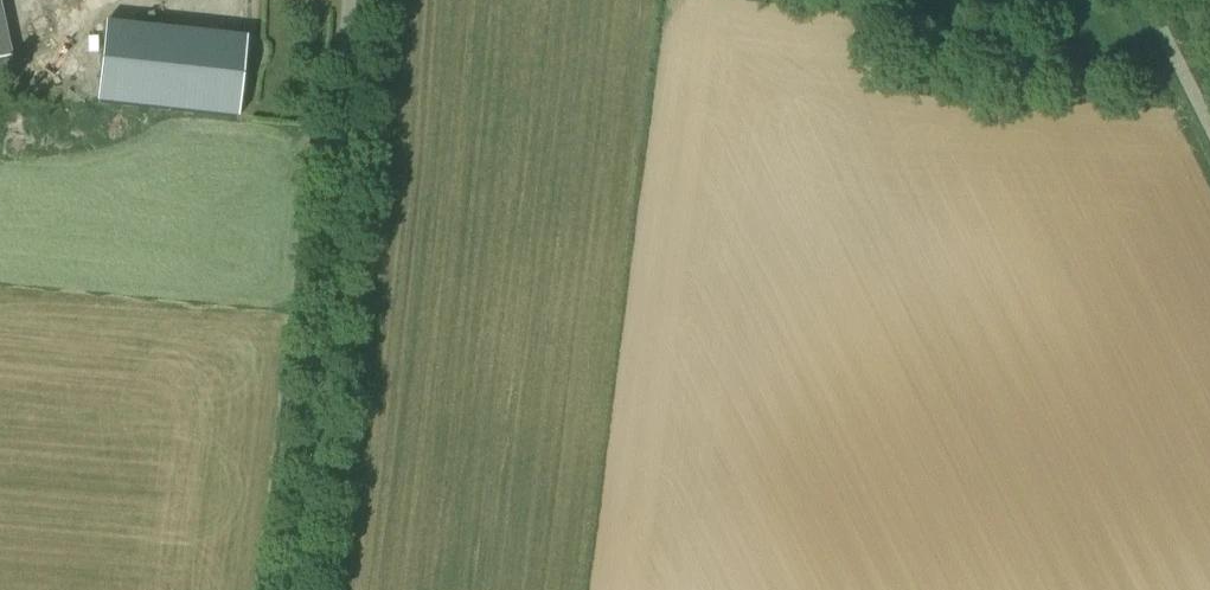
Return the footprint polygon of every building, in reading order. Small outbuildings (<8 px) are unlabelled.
[(12,59),(0,6),(0,62),(12,59)] [(96,104),(238,118),(246,37),(104,23),(96,104)]
